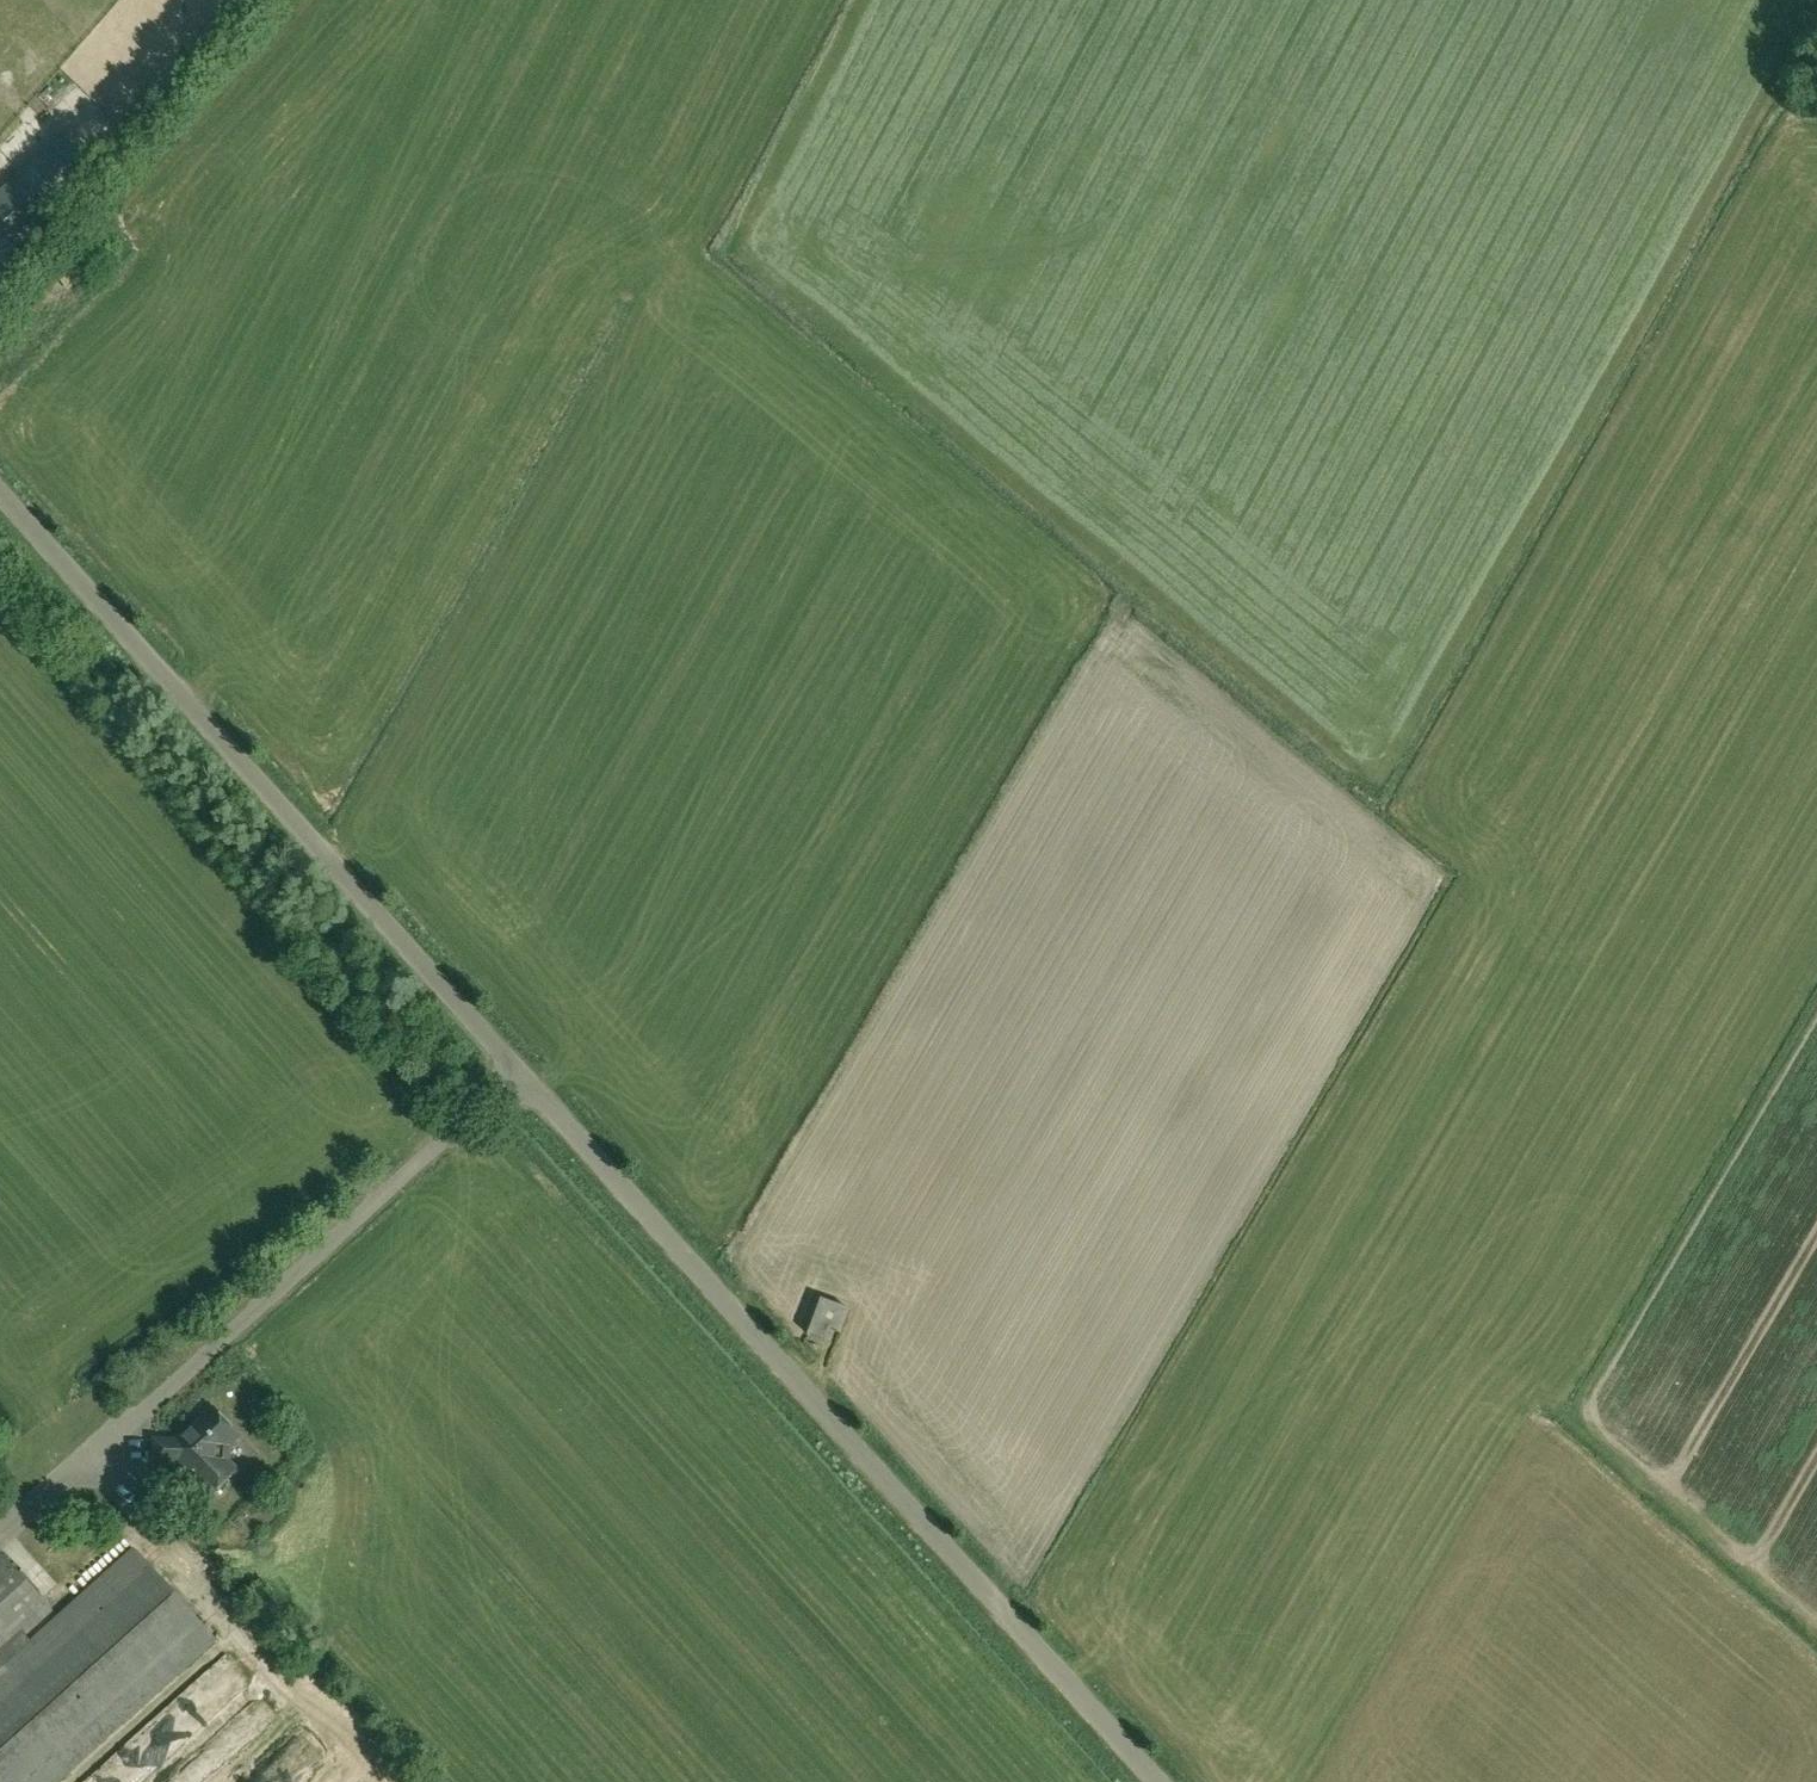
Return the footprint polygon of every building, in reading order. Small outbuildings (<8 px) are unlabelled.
[(89,178),(62,148),(0,204),(0,214),(22,238),(89,178)] [(74,256),(53,275),(68,292),(89,273),(74,256)] [(821,1299),(809,1334),(827,1340),(830,1329),(843,1333),(851,1309),(821,1299)] [(228,1447),(238,1437),(212,1409),(194,1427),(193,1432),(184,1441),(154,1440),(154,1463),(183,1464),(189,1470),(189,1475),(210,1498),(238,1471),(228,1461),(228,1447)] [(215,1641),(134,1551),(0,1672),(0,1781),(58,1781),(215,1641)] [(51,1612),(1,1556),(0,1557),(0,1657),(51,1612)] [(93,1781),(146,1781),(261,1684),(239,1658),(93,1781)] [(307,1767),(323,1752),(312,1740),(268,1781),(322,1781),(307,1767)]
